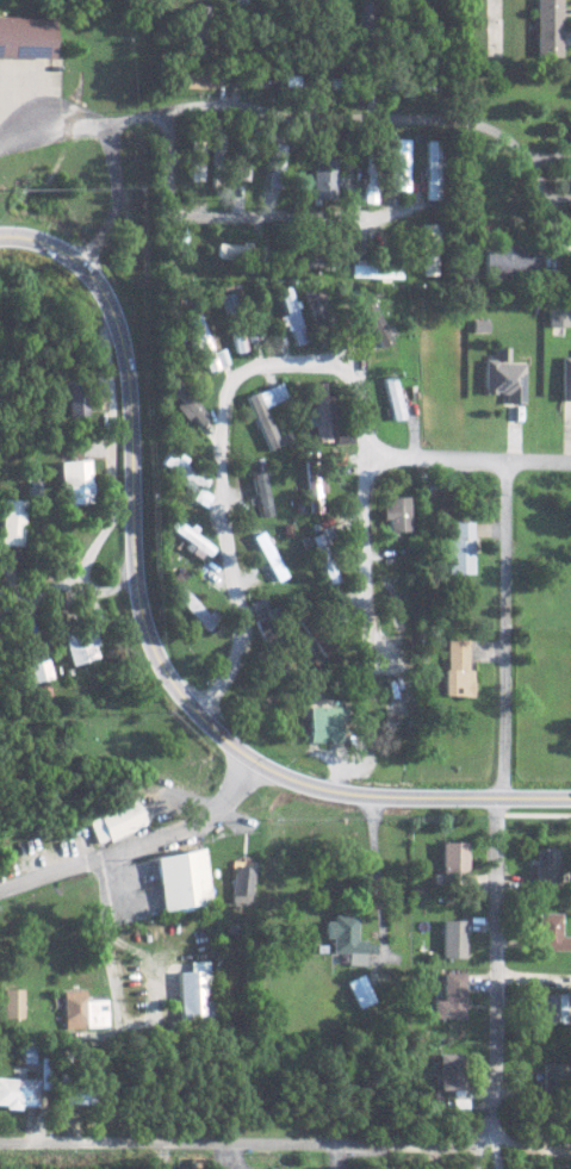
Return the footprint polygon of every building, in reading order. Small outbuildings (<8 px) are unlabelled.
[(562,58),(561,0),(535,0),(536,58),(562,58)] [(358,32),(372,33),(373,2),(360,1),(358,32)] [(51,59),(52,18),(0,17),(0,58),(51,59)] [(176,89),(215,90),(215,72),(176,72),(176,89)] [(440,201),(441,142),(426,141),(425,201),(440,201)] [(187,180),(201,181),(202,146),(188,146),(187,180)] [(312,199),(334,200),(335,187),(338,187),(339,159),(325,159),(324,170),(313,169),(312,199)] [(376,204),(377,168),(365,168),(364,203),(376,204)] [(436,224),(421,223),(419,245),(434,246),(436,224)] [(515,252),(514,242),(499,242),(499,249),(484,249),(485,274),(538,273),(538,251),(515,252)] [(214,260),(262,261),(262,244),(215,243),(214,260)] [(350,277),(402,279),(402,260),(350,258),(350,277)] [(329,318),(320,284),(301,289),(310,323),(329,318)] [(284,314),(280,315),(290,346),(305,341),(288,285),(276,288),(284,314)] [(370,341),(375,338),(380,347),(392,341),(369,296),(358,302),(369,324),(363,328),(370,341)] [(548,326),(568,326),(568,305),(548,305),(548,326)] [(525,402),(525,362),(508,362),(509,348),(494,348),(494,358),(486,358),(485,392),(501,392),(501,402),(525,402)] [(570,399),(570,356),(562,356),(561,399),(570,399)] [(171,406),(184,421),(189,416),(198,426),(208,416),(169,375),(160,384),(176,402),(171,406)] [(384,377),(390,420),(402,419),(397,375),(384,377)] [(64,415),(84,416),(86,380),(66,379),(64,415)] [(279,446),(264,407),(286,398),(280,382),(244,397),(266,451),(279,446)] [(315,443),(329,442),(328,427),(334,427),(335,444),(352,443),(351,425),(334,426),(333,395),(325,396),(324,384),(312,385),(315,443)] [(208,478),(183,465),(186,459),(176,454),(173,460),(162,454),(157,464),(180,477),(176,484),(189,491),(192,485),(202,490),(208,478)] [(67,504),(92,503),(90,459),(58,460),(59,487),(67,487),(67,504)] [(307,512),(322,511),(320,492),(325,492),(324,459),(304,460),(307,512)] [(250,470),(259,517),(272,515),(263,468),(250,470)] [(383,519),(388,519),(389,532),(411,531),(410,496),(388,497),(388,508),(382,508),(383,519)] [(23,499),(0,498),(0,545),(22,545),(23,499)] [(166,527),(187,542),(183,547),(200,560),(211,545),(190,530),(172,517),(166,527)] [(448,537),(447,573),(472,574),(473,521),(453,521),(453,537),(448,537)] [(329,555),(338,552),(329,527),(310,534),(328,584),(339,581),(329,555)] [(393,633),(408,630),(394,571),(379,575),(393,633)] [(309,603),(294,613),(321,658),(337,648),(309,603)] [(94,626),(84,629),(80,618),(59,624),(71,665),(103,656),(94,626)] [(445,695),(471,696),(472,639),(446,639),(445,695)] [(29,682),(52,679),(49,660),(26,664),(29,682)] [(308,743),(343,744),(344,707),(309,706),(308,743)] [(145,823),(134,797),(84,820),(96,845),(145,823)] [(441,842),(442,886),(468,886),(467,841),(441,842)] [(154,856),(164,914),(212,906),(203,848),(154,856)] [(528,885),(560,884),(559,848),(535,849),(535,863),(528,863),(528,885)] [(233,902),(253,903),(254,867),(234,866),(233,902)] [(562,936),(562,913),(539,912),(538,950),(570,951),(570,937),(562,936)] [(349,953),(348,965),(367,966),(368,940),(358,940),(358,917),(327,916),(326,938),(334,939),(334,953),(349,953)] [(464,958),(465,920),(442,919),(441,957),(464,958)] [(191,961),(191,971),(180,971),(181,1024),(213,1023),(211,961),(191,961)] [(434,1000),(433,1018),(465,1019),(466,974),(444,973),(443,1000),(434,1000)] [(347,981),(359,1008),(376,1001),(364,974),(347,981)] [(22,1018),(22,989),(1,989),(2,1018),(22,1018)] [(108,1026),(106,999),(85,1000),(85,990),(62,991),(64,1028),(108,1026)] [(567,995),(536,994),(535,1022),(566,1023),(567,995)] [(462,1053),(439,1054),(440,1090),(463,1089),(462,1053)] [(570,1064),(543,1063),(542,1090),(569,1091),(570,1064)] [(4,1105),(4,1107),(37,1108),(37,1079),(0,1078),(0,1105),(4,1105)]
